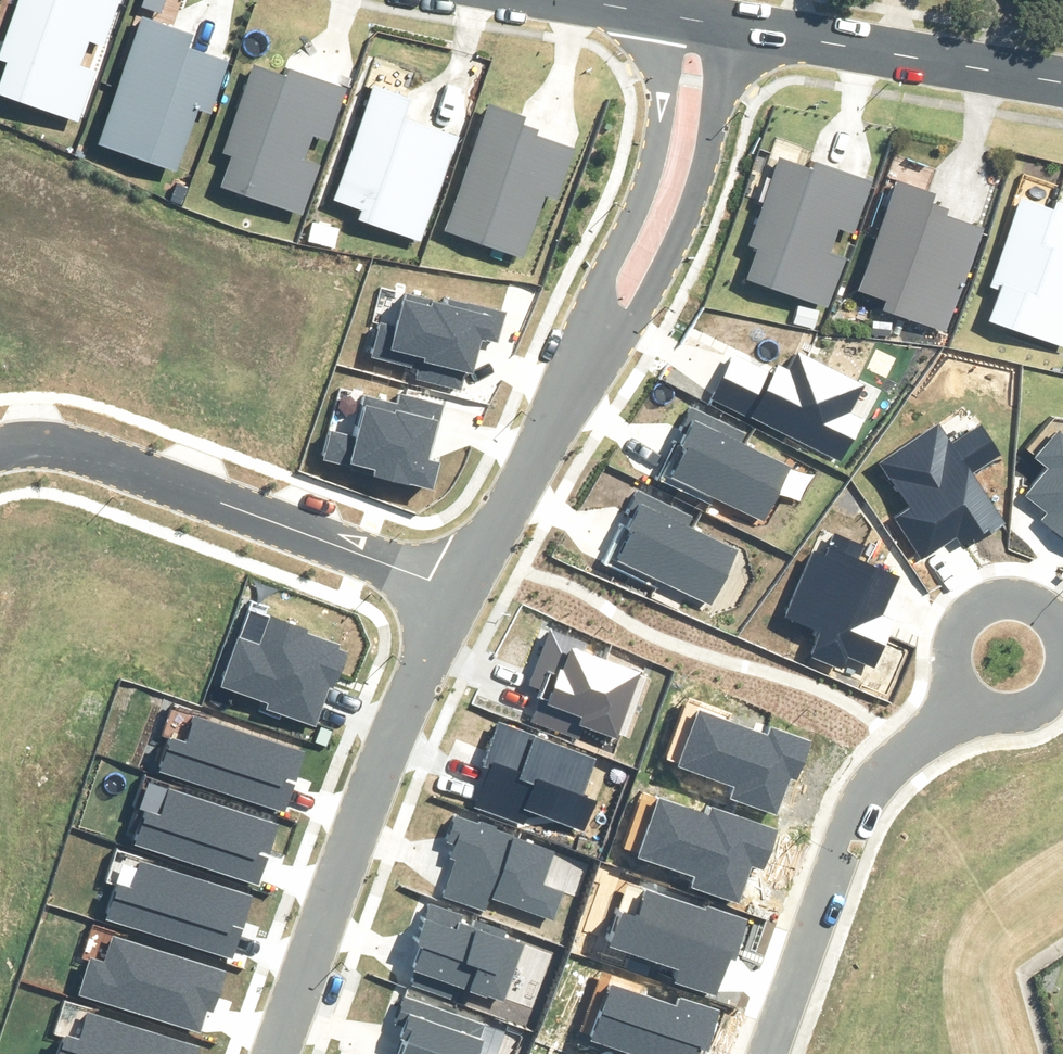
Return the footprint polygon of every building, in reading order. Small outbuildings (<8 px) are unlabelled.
[(13,95),(89,116),(121,0),(39,0),(13,95)] [(153,21),(120,140),(196,161),(229,42),(153,21)] [(269,61),(236,180),(311,201),(344,82),(269,61)] [(383,87),(350,206),(426,227),(459,108),(383,87)] [(491,118),(458,237),(534,258),(567,139),(491,118)] [(778,159),(745,278),(821,299),(854,180),(778,159)] [(902,190),(869,309),(945,329),(978,210),(902,190)] [(984,317),(1060,338),(1062,326),(1062,211),(1017,198),(984,317)] [(418,383),(459,392),(464,372),(475,374),(483,340),(499,344),(507,312),(451,299),(449,306),(406,295),(398,329),(380,324),(372,359),(421,370),(418,383)] [(711,399),(843,462),(863,421),(850,414),(863,387),(799,356),(792,371),(779,365),(775,373),(733,353),(711,399)] [(323,464),(434,490),(440,463),(428,460),(442,403),(401,394),(398,404),(365,396),(356,436),(331,430),(323,464)] [(714,497),(764,522),(792,467),(741,442),(745,434),(693,408),(682,430),(686,432),(679,447),(673,444),(656,478),(710,505),(714,497)] [(895,519),(922,559),(955,537),(964,550),(1005,524),(972,475),(1003,454),(984,425),(954,445),(939,423),(880,462),(911,508),(895,519)] [(1062,536),(1062,433),(1058,429),(1035,458),(1048,469),(1026,497),(1048,515),(1043,521),(1062,536)] [(660,583),(710,606),(737,549),(689,527),(693,516),(639,491),(629,511),(636,514),(629,529),(623,527),(606,562),(659,587),(660,583)] [(849,657),(876,668),(896,619),(883,614),(899,577),(859,560),(866,545),(834,531),(824,556),(813,552),(787,615),(823,630),(812,655),(845,668),(849,657)] [(281,714),(316,726),(328,691),(333,692),(346,652),(340,650),(342,643),(248,612),(222,688),(262,702),(258,713),(279,720),(281,714)] [(586,727),(614,739),(640,673),(582,650),(585,642),(550,629),(528,684),(542,690),(530,720),(581,740),(586,727)] [(728,798),(775,815),(787,779),(796,782),(811,740),(771,726),(768,735),(697,710),(676,768),(731,788),(728,798)] [(159,771),(284,812),(305,749),(195,712),(186,740),(170,735),(159,771)] [(531,810),(585,832),(598,801),(583,795),(598,759),(498,719),(474,779),(484,783),(474,807),(524,827),(531,810)] [(135,845),(259,885),(278,823),(171,789),(162,816),(146,811),(135,845)] [(691,889),(740,904),(752,867),(764,870),(777,827),(713,807),(711,814),(658,797),(638,860),(694,877),(691,889)] [(492,899),(555,921),(565,892),(542,885),(554,850),(452,815),(443,840),(454,844),(449,859),(456,861),(444,897),(487,912),(492,899)] [(105,920),(231,962),(252,898),(142,862),(132,890),(117,885),(105,920)] [(675,983),(717,997),(730,958),(736,960),(750,918),(709,905),(708,909),(647,888),(637,918),(621,912),(609,947),(679,970),(675,983)] [(458,988),(504,1003),(523,946),(504,940),(507,931),(476,921),(475,927),(460,922),(463,915),(434,906),(429,921),(427,920),(418,946),(424,948),(411,986),(454,1000),(458,988)] [(78,994),(201,1033),(208,1009),(213,1011),(225,972),(110,936),(102,962),(89,958),(78,994)] [(700,1048),(709,1051),(723,1012),(679,997),(676,1006),(613,984),(593,1040),(633,1053),(698,1053),(700,1048)] [(404,996),(395,1021),(409,1026),(399,1053),(479,1053),(484,1040),(480,1038),(485,1026),(404,996)] [(201,1049),(90,1012),(81,1041),(66,1036),(60,1053),(199,1053),(201,1049)]
